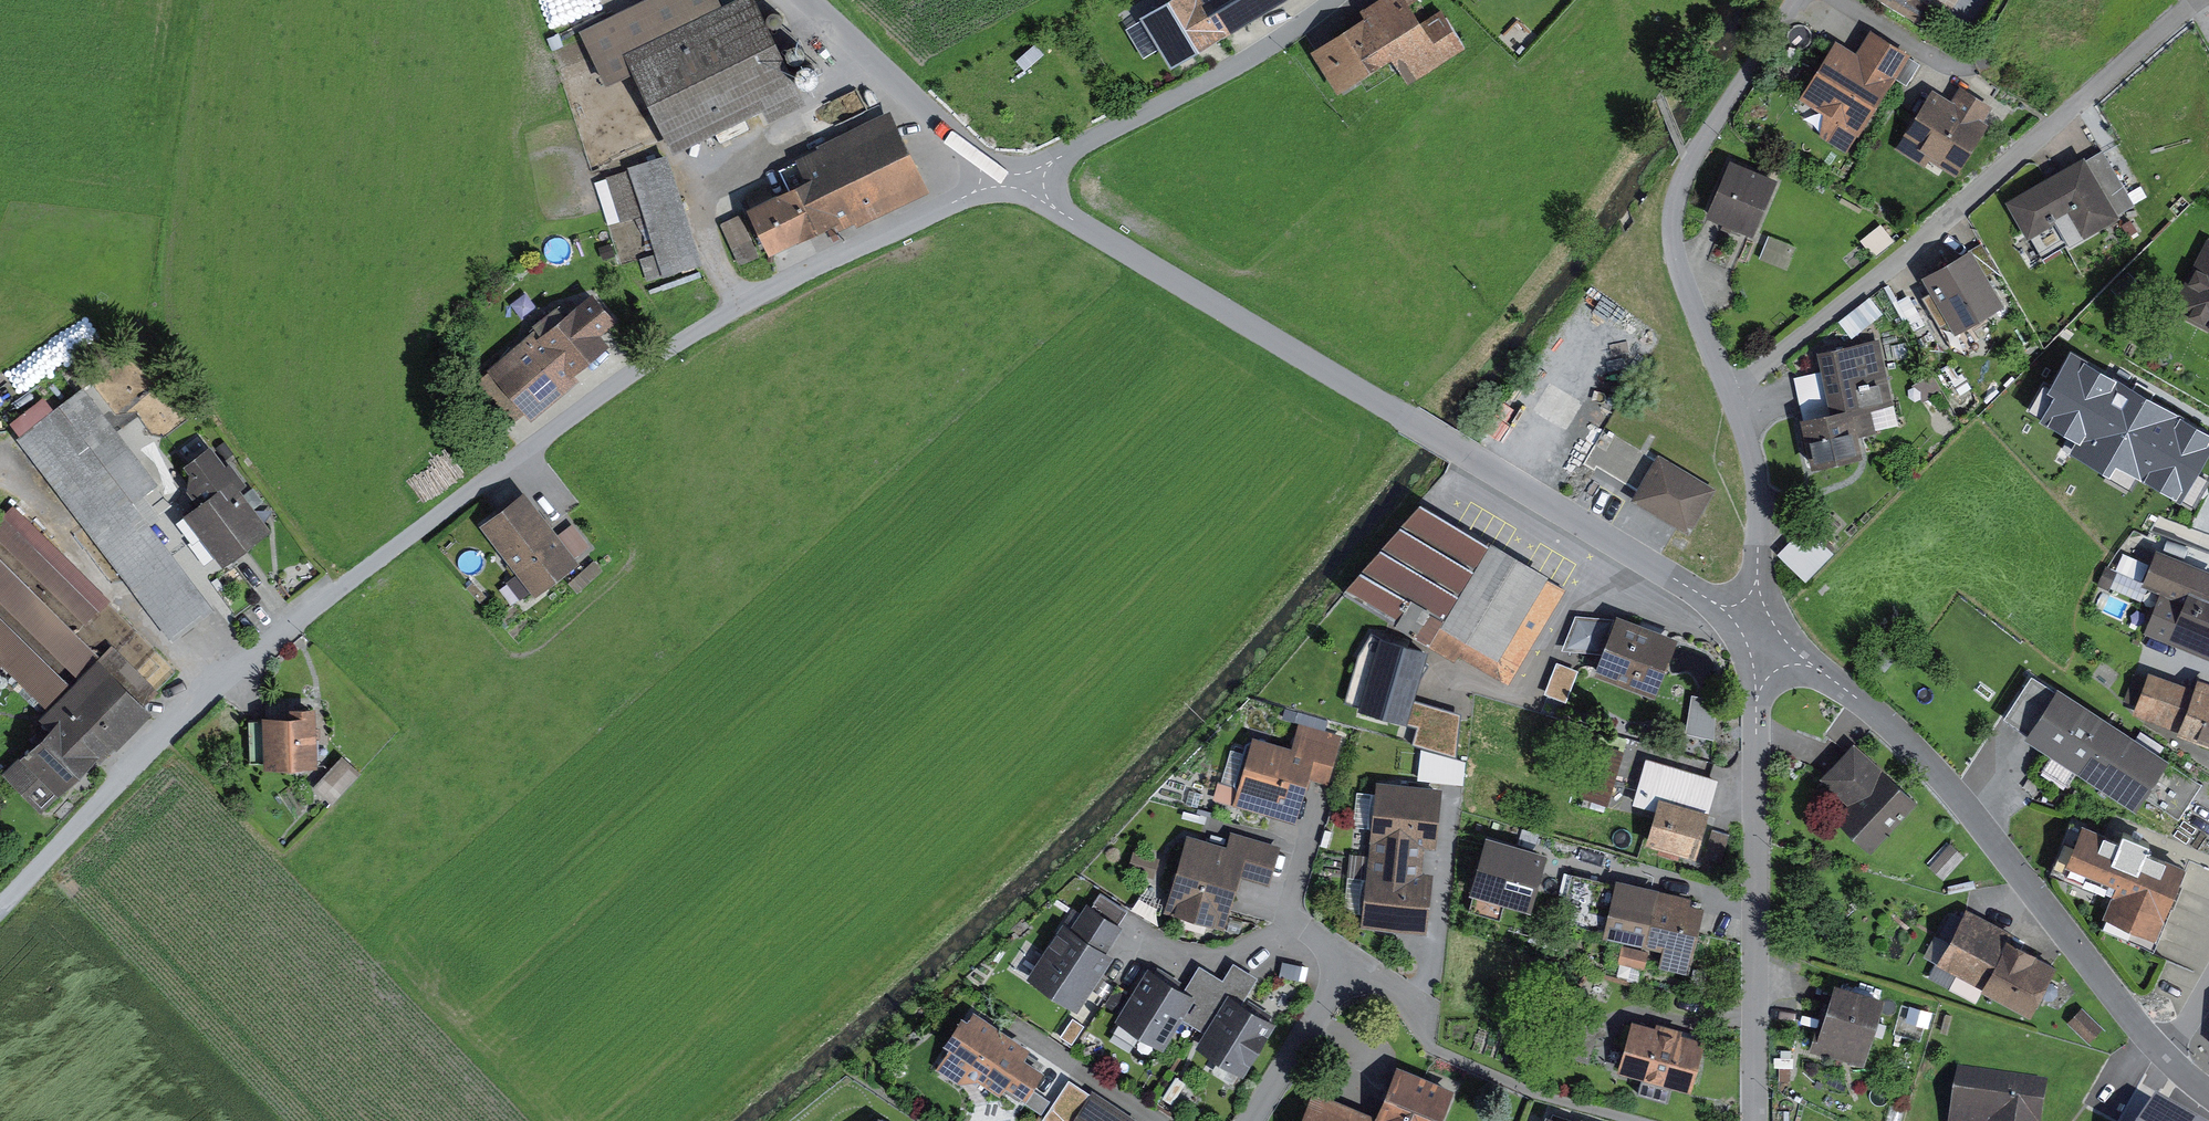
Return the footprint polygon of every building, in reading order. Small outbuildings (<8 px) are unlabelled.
[(813,95),(765,0),(747,0),(731,8),(726,0),(648,0),(588,30),(615,85),(646,69),(689,156),(813,95)] [(1154,7),(1187,58),(1275,0),(1164,0),(1154,7)] [(1465,46),(1437,9),(1419,23),(1402,0),(1378,0),(1311,51),(1346,95),(1396,57),(1417,84),(1465,46)] [(1901,60),(1847,31),(1808,106),(1862,134),(1901,60)] [(1987,113),(1940,89),(1907,151),(1954,176),(1987,113)] [(852,231),(938,187),(900,111),(813,155),(852,231)] [(705,223),(671,156),(618,183),(651,249),(705,223)] [(2119,211),(2086,157),(2027,193),(2060,247),(2119,211)] [(1774,173),(1734,158),(1709,218),(1749,234),(1774,173)] [(822,225),(802,186),(759,208),(779,247),(822,225)] [(741,250),(759,242),(742,203),(724,211),(741,250)] [(2010,295),(1978,250),(1938,279),(1970,324),(2010,295)] [(2184,296),(2208,309),(2208,250),(2184,296)] [(627,328),(600,295),(560,328),(554,321),(491,372),(534,424),(597,372),(587,360),(627,328)] [(1827,353),(1840,411),(1810,418),(1825,480),(1873,469),(1860,414),(1899,405),(1883,340),(1827,353)] [(2068,351),(2043,394),(2051,399),(2037,423),(2075,445),(2070,453),(2109,476),(2117,463),(2182,500),(2208,453),(2208,432),(2068,351)] [(148,494),(163,483),(85,382),(56,405),(47,393),(10,421),(21,435),(19,439),(173,641),(217,608),(153,525),(165,516),(148,494)] [(1603,424),(1593,456),(1633,469),(1644,437),(1603,424)] [(271,523),(248,495),(257,488),(220,444),(193,466),(217,495),(194,513),(230,556),(271,523)] [(1722,491),(1664,456),(1635,504),(1693,538),(1722,491)] [(1571,581),(1438,488),(1359,578),(1370,585),(1332,639),(1313,710),(1437,746),(1457,678),(1401,659),(1413,635),(1507,680),(1571,581)] [(586,555),(537,494),(494,529),(543,590),(586,555)] [(4,666),(55,714),(107,659),(79,632),(113,599),(14,504),(0,519),(0,670),(4,666)] [(1809,513),(1780,541),(1809,570),(1838,542),(1809,513)] [(2156,544),(2133,612),(2208,638),(2208,562),(2156,544)] [(1603,638),(1609,611),(1577,604),(1571,631),(1603,638)] [(1669,695),(1692,636),(1630,613),(1607,672),(1669,695)] [(157,706),(107,659),(55,714),(48,720),(98,768),(157,706)] [(2154,670),(2139,715),(2208,738),(2208,689),(2154,670)] [(2204,777),(2061,682),(2033,725),(2176,820),(2204,777)] [(1716,726),(1722,687),(1695,683),(1689,722),(1716,726)] [(322,713),(269,718),(274,764),(326,759),(322,713)] [(1295,743),(1261,732),(1245,779),(1225,772),(1217,795),(1301,822),(1318,769),(1329,773),(1344,730),(1304,717),(1295,743)] [(1600,729),(1585,784),(1612,791),(1627,736),(1600,729)] [(80,777),(51,742),(12,773),(41,809),(80,777)] [(1838,775),(1870,805),(1853,823),(1882,850),(1927,803),(1866,745),(1838,775)] [(361,775),(345,756),(313,784),(329,803),(361,775)] [(1722,810),(1731,777),(1658,757),(1645,802),(1668,808),(1672,796),(1722,810)] [(1438,787),(1370,779),(1354,928),(1426,936),(1434,869),(1418,868),(1420,845),(1431,847),(1438,787)] [(1710,854),(1722,810),(1672,796),(1668,808),(1659,840),(1710,854)] [(1232,836),(1191,824),(1166,906),(1235,926),(1250,875),(1277,875),(1289,835),(1237,819),(1232,836)] [(2107,913),(2161,937),(2191,867),(2080,819),(2061,862),(2118,887),(2107,913)] [(1561,851),(1500,834),(1484,892),(1515,901),(1545,909),(1561,851)] [(1718,894),(1627,873),(1614,931),(1659,941),(1654,966),(1699,976),(1718,894)] [(1510,918),(1515,901),(1484,892),(1479,909),(1510,918)] [(1125,919),(1093,900),(1082,919),(1074,914),(1039,973),(1087,1002),(1119,948),(1111,943),(1125,919)] [(2077,974),(1979,912),(1951,956),(2049,1018),(2077,974)] [(1199,956),(1186,976),(1201,985),(1185,1011),(1211,1027),(1237,986),(1249,994),(1262,972),(1239,958),(1228,974),(1199,956)] [(1186,976),(1156,959),(1122,1014),(1166,1041),(1185,1011),(1201,985),(1186,976)] [(1249,994),(1237,986),(1211,1027),(1201,1040),(1249,1070),(1284,1014),(1249,994)] [(1900,1001),(1849,986),(1829,1052),(1880,1067),(1900,1001)] [(1022,1058),(1024,1047),(970,1010),(964,1019),(959,1016),(940,1044),(944,1048),(931,1068),(954,1083),(970,1079),(992,1094),(1000,1083),(1023,1098),(1041,1071),(1022,1058)] [(1070,1034),(1081,1042),(1093,1024),(1082,1016),(1070,1034)] [(1645,1018),(1630,1070),(1654,1077),(1682,1085),(1703,1091),(1718,1039),(1645,1018)] [(1382,1114),(1326,1087),(1310,1120),(1457,1120),(1471,1092),(1407,1062),(1382,1114)] [(2049,1080),(1965,1070),(1958,1120),(2044,1120),(2049,1080)] [(1677,1101),(1682,1085),(1654,1077),(1649,1093),(1677,1101)] [(1083,1093),(1065,1120),(1125,1120),(1083,1093)] [(2154,1098),(2141,1120),(2194,1120),(2154,1098)] [(1554,1107),(1549,1120),(1596,1120),(1554,1107)]
